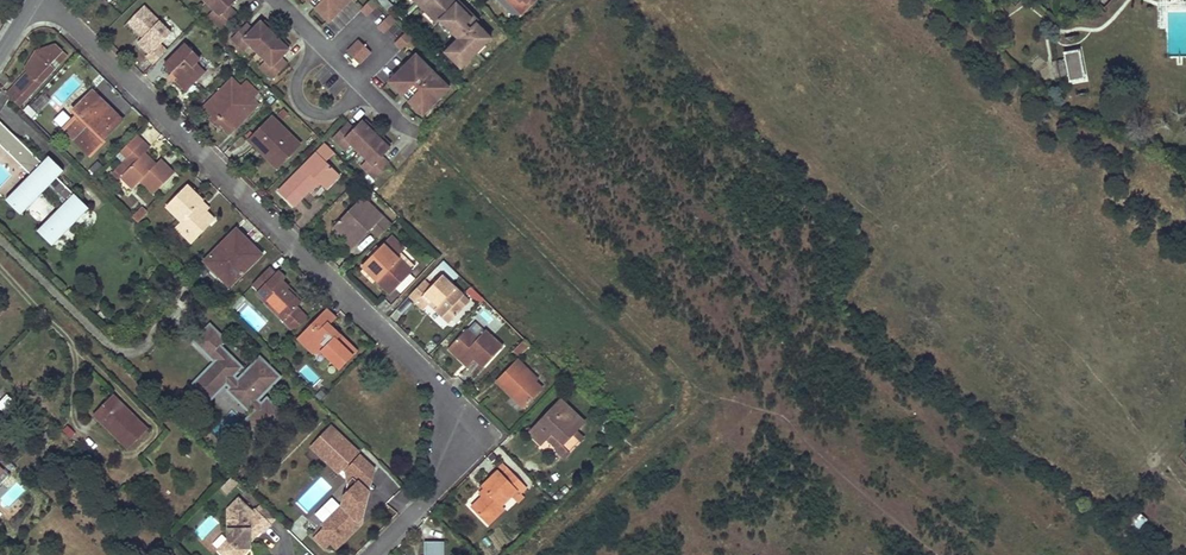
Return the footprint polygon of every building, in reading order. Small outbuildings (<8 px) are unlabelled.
[(213,9),(219,15),(213,21),(220,28),(235,13),(229,7),(236,0),(203,0),(213,9)] [(309,3),(311,1),(316,7),(314,8),(322,16),(329,10),(335,16),(351,0),(306,0),(309,3)] [(379,4),(375,0),(370,0),(361,9),(367,16),(379,4)] [(431,0),(421,0),(420,1),(420,0),(415,0),(414,1),(426,12),(429,9),(426,6),(431,0)] [(459,1),(458,2),(456,0),(431,0),(426,6),(429,9),(426,12),(437,23),(440,21),(453,34),(456,30),(459,33),(465,27),(471,32),(464,39),(467,42),(464,44),(459,39),(445,53),(462,69),(491,38),(476,23),(479,21),(459,1)] [(498,2),(516,20),(522,14),(507,0),(500,0),(498,2)] [(522,14),(536,0),(507,0),(522,14)] [(990,12),(992,15),(994,17),(1003,11),(999,5),(990,12)] [(143,7),(136,15),(128,22),(143,37),(138,42),(150,54),(147,57),(154,64),(167,51),(160,45),(171,34),(143,7)] [(213,21),(219,15),(213,9),(207,15),(213,21)] [(335,16),(329,10),(322,16),(329,22),(335,16)] [(996,20),(1005,13),(1003,11),(994,17),(996,20)] [(384,33),(396,21),(389,14),(378,26),(384,33)] [(287,48),(282,43),(284,41),(269,26),(267,28),(262,24),(260,22),(252,30),(246,24),(231,39),(238,46),(244,40),(250,46),(265,60),(271,66),(265,72),(272,79),(287,64),(281,58),(289,50),(287,48)] [(464,39),(471,32),(465,27),(459,33),(456,30),(453,34),(459,39),(464,44),(467,42),(464,39)] [(401,49),(413,38),(406,31),(395,43),(401,49)] [(244,52),(250,46),(244,40),(238,46),(244,52)] [(359,63),(370,52),(358,40),(347,52),(359,63)] [(201,58),(186,44),(178,52),(192,66),(197,62),(201,58)] [(29,73),(16,86),(28,98),(57,70),(52,64),(63,53),(56,45),(36,52),(30,63),(34,68),(29,73)] [(1054,77),(1061,76),(1068,74),(1069,82),(1084,80),(1079,50),(1064,53),(1065,59),(1051,62),(1054,77)] [(185,90),(195,80),(205,70),(197,62),(192,66),(178,52),(165,65),(178,78),(176,81),(185,90)] [(68,58),(63,53),(52,64),(57,70),(68,58)] [(450,88),(416,54),(395,75),(401,82),(395,88),(403,96),(404,94),(410,100),(408,101),(416,109),(422,103),(429,109),(450,88)] [(265,72),(271,66),(265,60),(259,66),(265,72)] [(26,69),(29,73),(34,68),(30,63),(26,69)] [(395,88),(401,82),(395,75),(389,82),(395,88)] [(241,85),(232,77),(218,90),(222,94),(207,110),(212,115),(209,118),(218,127),(222,124),(231,133),(260,104),(254,98),(260,92),(247,79),(241,85)] [(16,86),(7,94),(20,107),(28,98),(16,86)] [(65,128),(78,141),(92,155),(105,140),(103,138),(123,118),(94,89),(75,109),(79,113),(65,128)] [(218,90),(203,106),(207,110),(222,94),(218,90)] [(429,109),(422,103),(416,109),(422,115),(429,109)] [(266,151),(273,157),(280,164),(300,143),(273,117),(250,140),(264,153),(266,151)] [(388,146),(384,142),(386,140),(370,125),(368,127),(364,123),(362,121),(354,129),(347,123),(332,138),(340,145),(346,139),(352,145),(367,159),(373,165),(367,171),(374,178),(389,163),(382,157),(390,148),(388,146)] [(0,123),(0,147),(32,178),(8,203),(23,218),(51,190),(60,198),(66,208),(40,234),(55,249),(92,212),(59,180),(54,175),(55,172),(55,169),(52,165),(49,164),(47,165),(44,166),(43,164),(0,123)] [(151,149),(136,135),(117,155),(123,161),(130,167),(121,176),(115,170),(110,175),(129,195),(135,189),(142,182),(154,193),(173,174),(160,161),(156,165),(145,154),(151,149)] [(346,151),(352,145),(346,139),(340,145),(346,151)] [(340,174),(326,161),(334,152),(325,143),(317,151),(277,190),(292,205),(319,179),(326,187),(340,174)] [(65,173),(50,158),(43,164),(44,166),(47,165),(49,164),(52,165),(53,166),(55,169),(55,172),(54,175),(59,180),(65,173)] [(367,171),(373,165),(367,159),(361,165),(367,171)] [(130,167),(123,161),(115,170),(121,176),(130,167)] [(187,185),(203,201),(206,198),(190,182),(187,185)] [(185,236),(188,233),(191,229),(198,236),(215,219),(200,204),(203,201),(187,185),(167,206),(181,220),(175,226),(185,236)] [(363,197),(349,211),(335,225),(348,237),(355,244),(371,229),(379,238),(392,225),(363,197)] [(132,219),(134,221),(137,224),(145,215),(140,210),(132,219)] [(191,242),(198,236),(191,229),(188,233),(185,236),(191,242)] [(205,261),(218,274),(230,286),(262,254),(236,229),(205,261)] [(381,275),(393,287),(411,269),(397,254),(403,248),(392,236),(363,265),(377,279),(381,275)] [(345,240),(352,248),(355,244),(348,237),(345,240)] [(299,303),(293,297),(286,290),(288,288),(281,282),(284,278),(277,271),(275,273),(269,267),(252,284),(258,290),(256,293),(283,320),(295,308),(299,303)] [(449,320),(455,315),(460,309),(454,303),(463,295),(442,274),(430,286),(424,280),(410,294),(417,301),(423,294),(430,300),(449,320)] [(377,279),(389,291),(393,287),(381,275),(377,279)] [(468,291),(480,303),(484,299),(472,287),(468,291)] [(417,301),(423,307),(430,300),(423,294),(417,301)] [(288,324),(299,312),(295,308),(283,320),(288,324)] [(320,351),(329,359),(338,368),(354,351),(328,324),(332,320),(324,312),(298,338),(312,352),(320,351)] [(474,320),(466,329),(451,345),(467,360),(471,355),(475,358),(483,366),(502,346),(484,329),(474,320)] [(257,393),(275,375),(256,356),(239,375),(237,373),(232,379),(228,375),(237,366),(222,352),(220,354),(213,347),(222,338),(210,327),(194,343),(215,363),(210,367),(209,366),(194,381),(209,395),(223,381),(226,384),(223,388),(245,408),(249,404),(253,409),(238,424),(252,437),(277,412),(263,399),(257,405),(252,400),(259,394),(257,393)] [(525,339),(513,350),(519,356),(530,345),(525,339)] [(467,360),(451,345),(447,348),(467,366),(475,358),(471,355),(467,360)] [(542,388),(538,385),(535,382),(537,379),(516,359),(496,379),(524,406),(542,388)] [(321,380),(307,365),(300,372),(314,387),(321,380)] [(209,395),(194,381),(188,387),(203,401),(209,395)] [(0,402),(0,410),(6,413),(13,400),(4,395),(0,402)] [(114,427),(132,444),(147,428),(112,395),(95,414),(112,430),(114,427)] [(551,436),(555,440),(559,444),(554,449),(561,456),(580,438),(573,431),(582,422),(560,400),(531,429),(542,440),(550,432),(553,435),(551,436)] [(76,434),(67,425),(63,428),(71,438),(76,434)] [(112,430),(129,447),(132,444),(114,427),(112,430)] [(337,472),(356,452),(329,427),(310,447),(337,472)] [(542,440),(531,429),(528,431),(540,442),(542,440)] [(9,462),(0,453),(0,481),(9,472),(4,467),(9,462)] [(366,492),(372,470),(359,457),(352,464),(366,477),(359,485),(366,492)] [(356,521),(360,517),(366,492),(359,485),(366,477),(352,464),(344,472),(351,478),(347,482),(341,506),(322,525),(325,527),(314,538),(324,548),(329,543),(335,549),(359,524),(356,521)] [(470,506),(479,514),(487,523),(503,507),(499,503),(515,488),(519,491),(525,486),(508,468),(502,474),(498,470),(482,485),(487,490),(470,506)] [(234,500),(224,510),(223,538),(212,549),(218,554),(237,554),(244,548),(244,543),(244,529),(248,529),(250,531),(256,532),(260,532),(266,526),(265,525),(251,511),(250,510),(247,513),(234,500)] [(257,505),(251,511),(265,525),(271,519),(257,505)] [(244,543),(256,532),(250,531),(248,529),(244,529),(244,543)] [(420,543),(421,554),(434,554),(434,542),(420,543)] [(434,542),(434,554),(443,554),(443,542),(434,542)]
